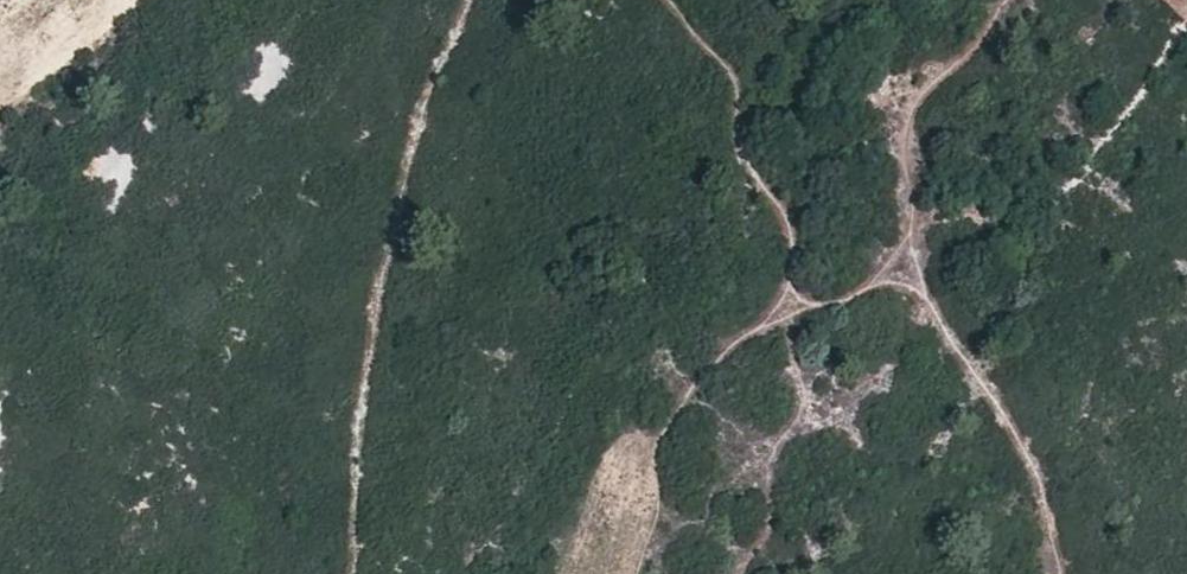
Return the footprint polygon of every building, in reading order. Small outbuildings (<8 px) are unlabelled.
[(121,183),(133,162),(113,150),(101,171),(121,183)]
